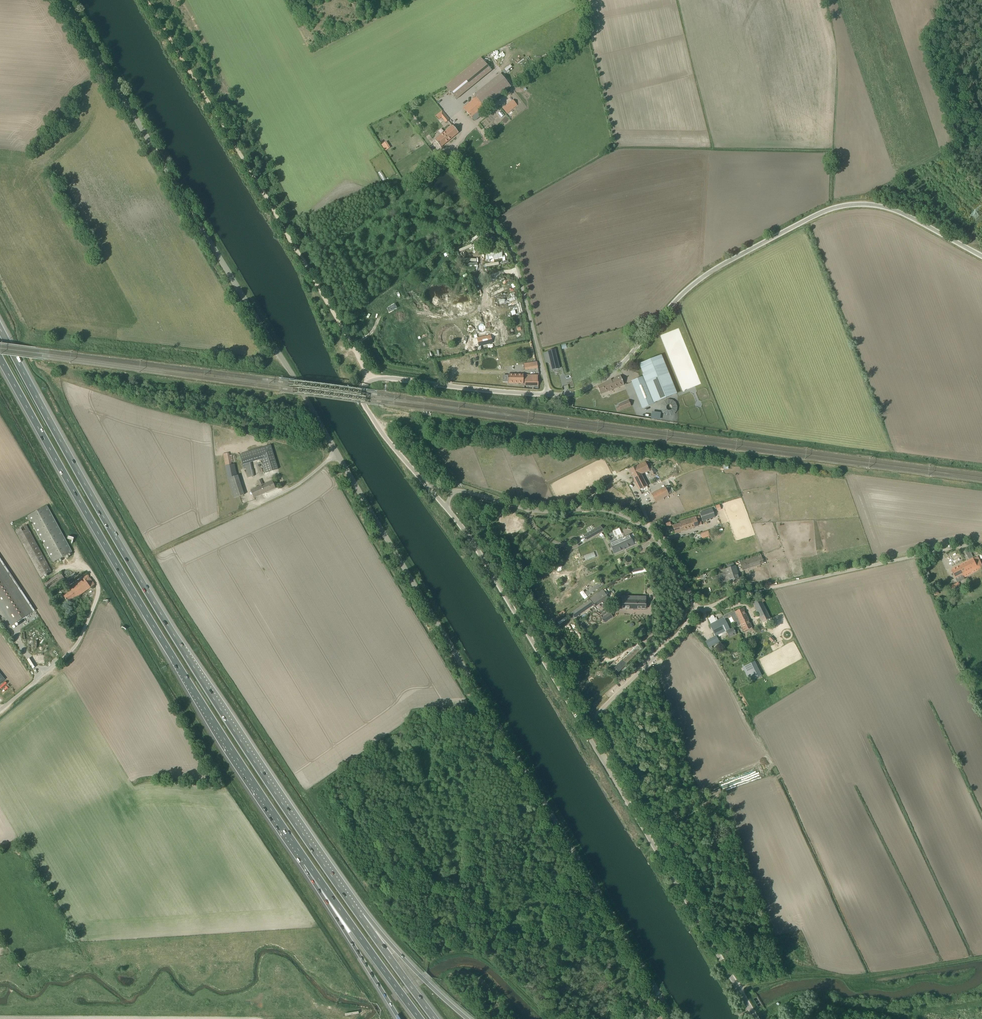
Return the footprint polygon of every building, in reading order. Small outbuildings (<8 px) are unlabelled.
[(461,73),(445,86),(455,98),(471,85),(461,73)] [(486,90),(464,109),(472,119),(494,100),(486,90)] [(509,102),(512,108),(517,106),(513,99),(509,102)] [(441,148),(458,133),(452,126),(435,140),(441,148)] [(487,133),(482,137),(486,141),(491,137),(487,133)] [(385,151),(390,148),(386,141),(381,145),(385,151)] [(378,172),(383,181),(386,179),(381,170),(378,172)] [(492,343),(490,335),(477,338),(479,346),(492,343)] [(552,370),(559,368),(555,350),(548,351),(552,370)] [(523,374),(508,374),(508,383),(523,384),(523,374)] [(538,375),(530,375),(524,375),(524,386),(530,386),(538,386),(538,380),(538,375)] [(611,379),(598,387),(601,394),(624,385),(620,376),(614,378),(614,379),(611,380),(611,379)] [(632,381),(643,408),(653,404),(642,377),(632,381)] [(620,387),(603,394),(604,397),(621,391),(620,387)] [(661,415),(675,416),(676,400),(662,400),(661,415)] [(271,445),(259,449),(239,455),(242,465),(251,462),(262,459),(266,473),(278,469),(271,445)] [(230,453),(223,454),(227,477),(237,476),(234,464),(232,464),(230,453)] [(647,486),(641,474),(653,469),(649,460),(629,470),(639,490),(641,493),(648,490),(646,487),(647,486)] [(251,462),(242,465),(243,469),(246,469),(248,478),(254,476),(251,462)] [(238,475),(228,479),(234,498),(245,495),(238,475)] [(260,487),(251,491),(254,498),(275,488),(272,481),(263,485),(261,480),(257,481),(260,487)] [(655,502),(669,495),(665,487),(651,494),(655,502)] [(72,552),(47,505),(28,516),(53,563),(72,552)] [(703,521),(715,517),(712,508),(700,513),(703,521)] [(675,533),(702,525),(699,517),(673,526),(675,533)] [(27,525),(16,531),(15,531),(40,578),(52,571),(27,525)] [(601,526),(584,535),(586,539),(603,530),(601,526)] [(708,531),(704,532),(700,533),(702,539),(710,536),(708,531)] [(629,535),(610,543),(614,553),(634,545),(629,535)] [(583,555),(585,560),(595,557),(593,552),(583,555)] [(764,563),(761,555),(740,562),(743,570),(764,563)] [(11,626),(33,612),(35,611),(0,558),(0,609),(11,626)] [(979,570),(981,568),(981,564),(981,562),(976,564),(973,559),(951,570),(956,578),(962,575),(963,578),(979,570)] [(735,566),(730,568),(723,571),(723,573),(712,577),(713,581),(727,576),(729,582),(739,578),(735,566)] [(49,591),(64,581),(65,579),(60,572),(44,584),(49,591)] [(88,574),(69,588),(67,589),(69,592),(64,596),(69,603),(95,585),(88,574)] [(599,583),(586,592),(584,593),(587,597),(588,595),(601,587),(601,586),(603,585),(599,577),(596,578),(599,583)] [(608,598),(602,590),(590,598),(595,607),(608,598)] [(630,601),(622,601),(622,608),(645,609),(645,601),(645,596),(631,596),(630,601)] [(752,603),(757,612),(765,628),(773,625),(762,603),(765,601),(763,597),(752,603)] [(578,609),(579,609),(581,613),(593,605),(590,600),(578,609)] [(578,601),(564,610),(566,614),(580,604),(578,601)] [(734,621),(736,625),(737,625),(736,622),(739,621),(747,617),(743,608),(735,612),(734,611),(723,617),(724,618),(710,625),(715,637),(716,636),(718,635),(725,632),(726,633),(729,638),(736,634),(734,630),(733,627),(730,629),(725,619),(731,616),(734,622),(734,621)] [(602,620),(604,623),(613,617),(611,614),(602,620)] [(556,621),(558,624),(568,619),(566,615),(556,621)] [(752,628),(747,617),(739,621),(736,622),(737,625),(736,625),(737,626),(740,624),(744,632),(752,628)] [(710,639),(705,641),(710,650),(713,649),(711,646),(714,645),(711,641),(710,639)] [(619,670),(641,649),(637,644),(615,665),(619,670)] [(754,661),(742,667),(750,682),(762,676),(754,661)]
